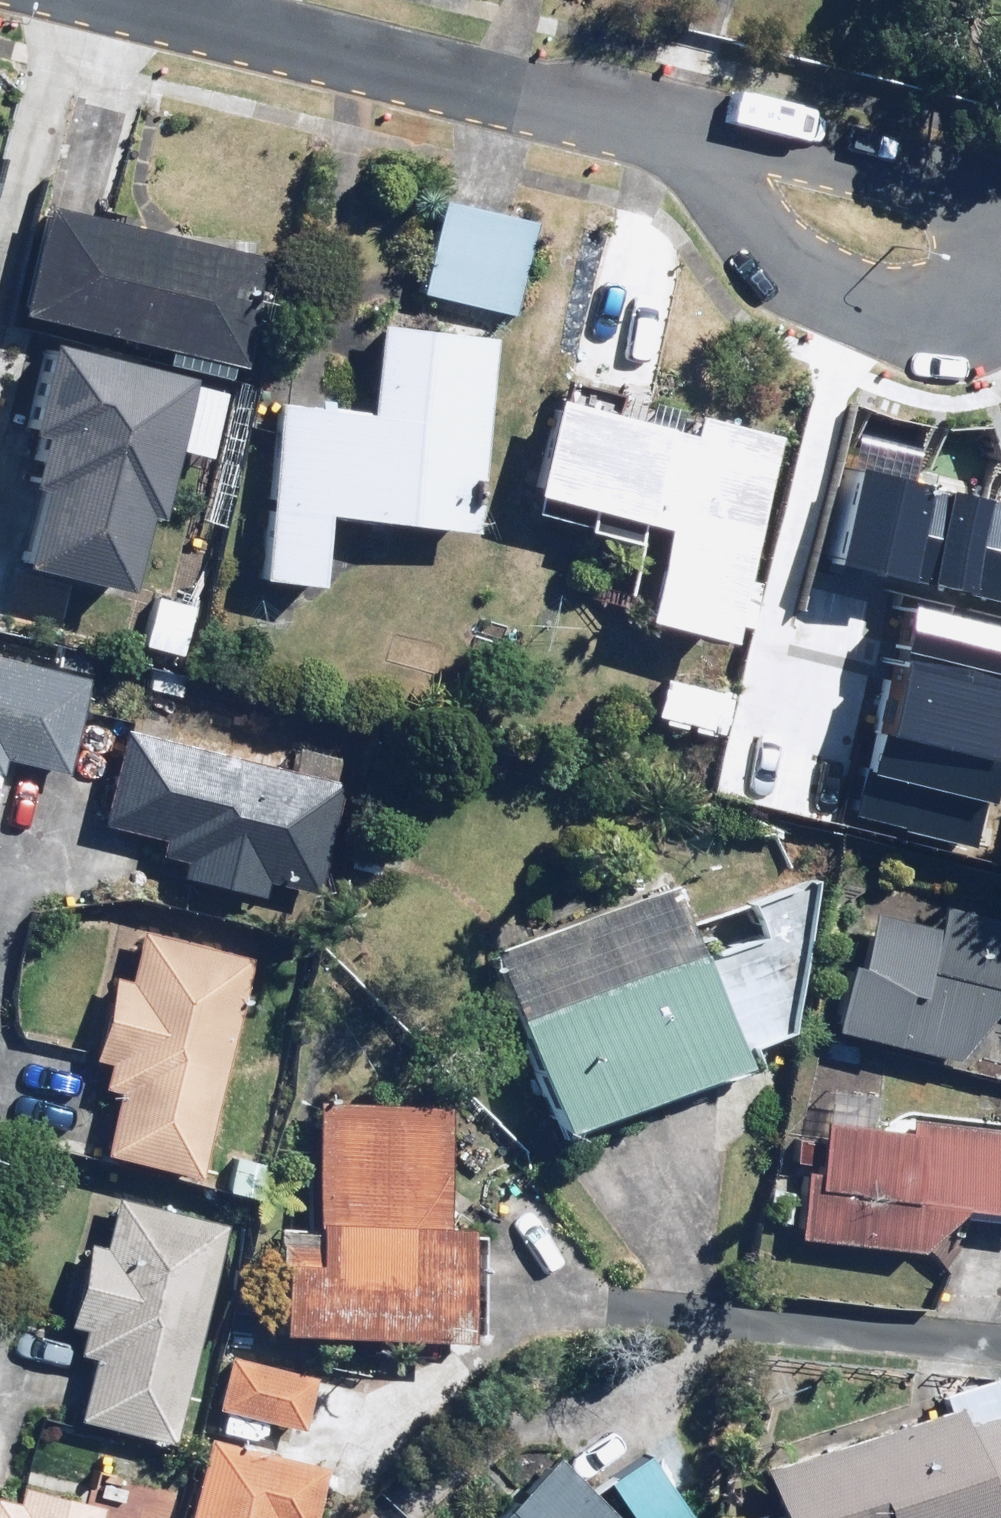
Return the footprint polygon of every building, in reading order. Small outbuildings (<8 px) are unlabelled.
[(537,221),(442,196),(418,289),(512,314),(537,221)] [(282,255),(47,197),(20,306),(255,364),(282,255)] [(377,405),(275,399),(265,577),(324,581),(328,513),(480,521),(491,331),(382,325),(377,405)] [(196,370),(54,334),(30,426),(43,429),(30,480),(47,484),(26,566),(127,592),(149,506),(160,509),(196,370)] [(697,431),(559,397),(530,512),(664,545),(648,611),(747,635),(761,581),(744,577),(781,427),(703,408),(697,431)] [(775,651),(902,674),(1000,644),(1000,532),(999,524),(885,558),(795,542),(775,651)] [(193,593),(151,592),(149,644),(191,646),(193,593)] [(5,774),(10,753),(71,770),(96,679),(0,653),(0,772),(5,774)] [(987,718),(1000,721),(1000,656),(987,718)] [(730,686),(664,677),(659,717),(724,726),(730,686)] [(325,878),(355,757),(296,743),(289,770),(129,730),(106,824),(165,839),(161,852),(186,858),(183,874),(279,897),(286,869),(325,878)] [(679,881),(495,950),(571,1129),(745,1055),(741,1048),(791,1027),(818,873),(755,897),(769,934),(711,957),(679,881)] [(854,963),(839,1025),(963,1055),(1000,1004),(1000,915),(948,902),(942,927),(877,911),(864,966),(854,963)] [(201,1169),(250,956),(123,927),(94,1054),(120,1060),(112,1093),(127,1096),(115,1150),(201,1169)] [(451,1108),(322,1103),(317,1236),(288,1235),(285,1322),(471,1328),(475,1220),(447,1219),(451,1108)] [(828,1121),(824,1170),(807,1169),(802,1234),(926,1243),(962,1204),(1000,1205),(1000,1124),(913,1114),(911,1127),(828,1121)] [(172,1434),(221,1220),(121,1197),(109,1247),(93,1243),(75,1319),(96,1324),(89,1354),(102,1357),(88,1414),(172,1434)] [(314,1373),(233,1361),(225,1411),(306,1424),(314,1373)] [(766,1472),(784,1517),(1000,1517),(1000,1375),(1000,1374),(948,1393),(951,1402),(766,1472)] [(209,1435),(191,1517),(313,1517),(326,1461),(209,1435)] [(698,1515),(637,1454),(603,1488),(566,1451),(499,1517),(695,1517),(698,1515)] [(90,1516),(94,1499),(30,1483),(23,1507),(0,1501),(0,1517),(98,1517),(90,1516)]
